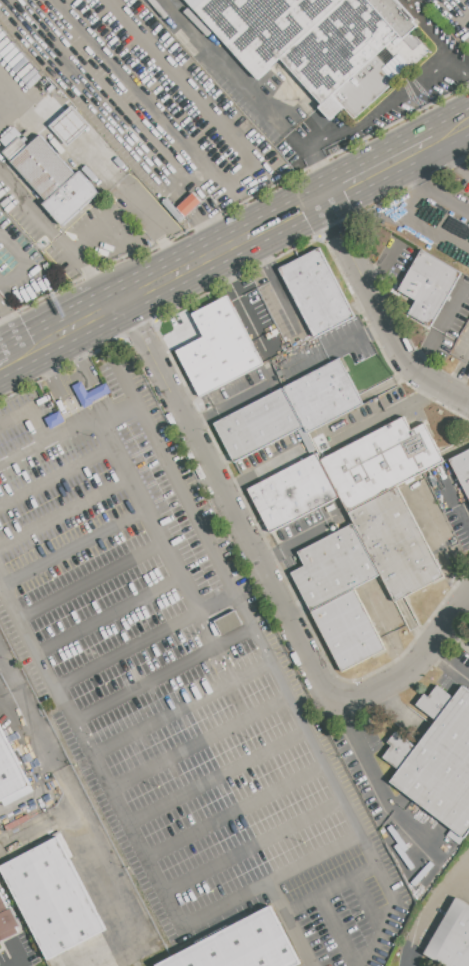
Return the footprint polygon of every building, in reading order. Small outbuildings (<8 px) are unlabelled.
[(258,80),(281,59),(323,105),(402,33),(408,40),(422,26),(399,0),(185,0),(258,80)] [(49,127),(72,106),(91,128),(67,148),(49,127)] [(22,136),(8,149),(0,140),(16,126),(24,135),(22,136)] [(4,152),(8,149),(22,136),(30,145),(42,135),(76,175),(81,171),(100,193),(62,226),(43,204),(47,201),(4,152)] [(177,207),(185,216),(201,202),(193,193),(177,207)] [(316,337),(355,317),(320,247),(281,267),(316,337)] [(420,249),(463,272),(432,328),(389,305),(420,249)] [(227,295),(264,363),(200,397),(177,352),(205,337),(192,313),(227,295)] [(340,358),(364,402),(311,430),(287,386),(340,358)] [(73,386),(84,408),(93,403),(93,401),(112,391),(108,382),(89,391),(83,381),(73,386)] [(214,424),(235,464),(306,427),(285,388),(214,424)] [(45,419),(51,430),(66,422),(60,411),(45,419)] [(325,459),(350,508),(445,460),(426,423),(410,431),(404,418),(325,459)] [(468,495),(468,450),(451,459),(468,495)] [(248,489),(270,533),(339,498),(317,453),(248,489)] [(350,512),(398,487),(444,576),(396,601),(350,512)] [(353,523),(380,574),(311,611),(291,573),(306,565),(299,552),(353,523)] [(342,671),(385,649),(356,592),(313,614),(342,671)] [(235,611),(242,624),(222,635),(215,621),(235,611)] [(463,687),(468,692),(468,830),(464,837),(391,783),(400,770),(383,758),(391,747),(386,743),(395,731),(416,746),(436,720),(416,705),(425,694),(429,697),(437,686),(454,699),(463,687)] [(31,786),(0,802),(0,725),(31,786)] [(121,959),(107,965),(51,965),(0,866),(58,836),(121,959)] [(18,932),(17,929),(25,924),(0,875),(0,941),(18,932)] [(456,895),(468,903),(468,965),(444,965),(422,953),(456,895)] [(156,965),(298,965),(302,964),(271,905),(155,965),(156,965)]
